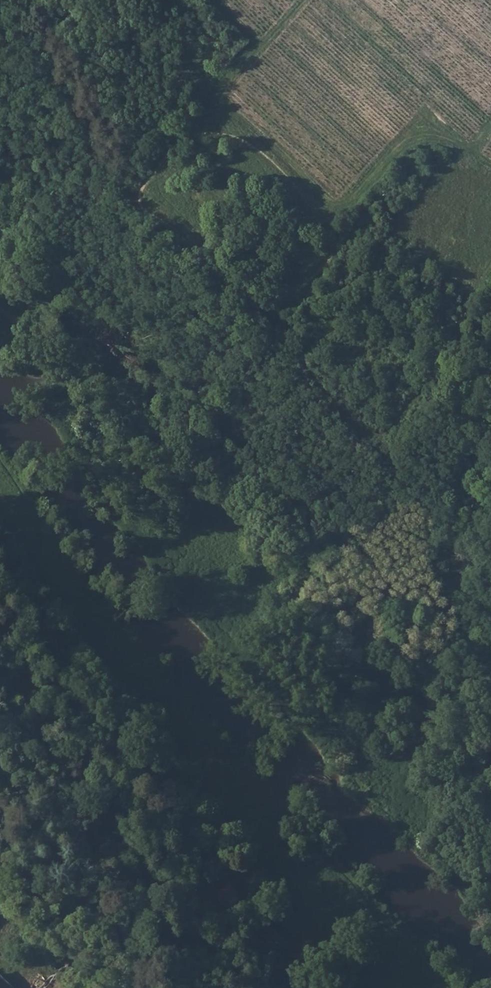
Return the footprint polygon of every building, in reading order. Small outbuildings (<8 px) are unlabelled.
[(307,839),(300,830),(295,834),(302,843),(307,839)] [(0,976),(0,987),(13,987),(0,976)]
